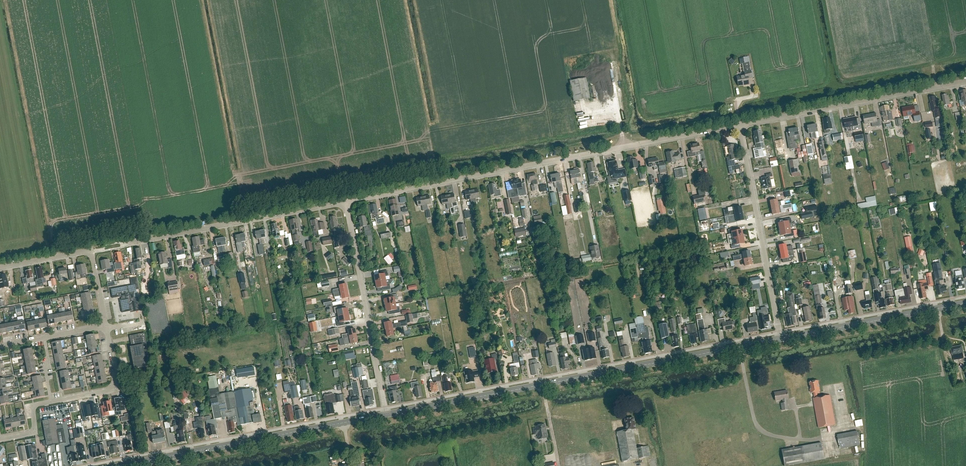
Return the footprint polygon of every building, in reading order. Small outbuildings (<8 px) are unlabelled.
[(748,78),(752,78),(749,62),(743,64),(745,76),(737,77),(738,86),(745,84),(745,85),(749,84),(748,78)] [(574,102),(590,98),(586,78),(570,81),(572,95),(573,100),(574,102)] [(947,96),(947,94),(942,95),(943,102),(942,102),(943,106),(948,105),(949,108),(952,107),(952,104),(950,105),(948,95),(947,96)] [(938,109),(936,96),(930,97),(931,103),(930,103),(931,111),(934,111),(937,125),(943,123),(940,109),(938,109)] [(893,120),(892,115),(891,111),(889,112),(888,106),(881,107),(883,117),(884,122),(893,120)] [(914,106),(902,108),(904,119),(909,118),(908,116),(914,115),(915,122),(921,121),(919,112),(916,113),(914,106)] [(877,120),(876,113),(864,116),(865,124),(872,123),(873,127),(881,126),(880,119),(877,120)] [(858,124),(856,117),(844,120),(846,128),(853,127),(854,131),(862,129),(861,124),(858,124)] [(831,122),(830,118),(823,119),(824,125),(823,125),(824,133),(829,133),(829,132),(830,132),(830,129),(832,129),(831,122)] [(797,148),(795,142),(793,129),(787,130),(788,133),(786,133),(787,140),(789,140),(791,149),(797,148)] [(755,144),(756,148),(756,150),(753,151),(755,158),(760,157),(764,157),(762,149),(764,149),(763,143),(763,142),(762,135),(761,135),(760,131),(754,132),(755,136),(754,137),(755,144)] [(824,141),(819,142),(820,151),(821,156),(827,155),(826,150),(824,141)] [(690,145),(691,151),(688,152),(689,157),(701,155),(699,143),(690,145)] [(728,167),(735,166),(734,160),(737,159),(734,145),(728,146),(730,157),(727,157),(728,167)] [(797,153),(798,158),(803,157),(804,163),(808,162),(807,156),(806,151),(797,153)] [(674,155),(673,152),(667,153),(668,163),(675,162),(675,161),(681,160),(680,153),(675,154),(676,155),(674,155)] [(851,155),(844,157),(847,170),(854,168),(851,155)] [(634,161),(633,157),(627,158),(629,169),(638,168),(637,160),(634,161)] [(657,166),(658,165),(660,173),(666,172),(664,162),(658,163),(657,158),(648,160),(649,167),(653,166),(654,170),(658,169),(657,166)] [(789,161),(791,174),(798,172),(795,160),(789,161)] [(617,170),(616,162),(608,163),(609,168),(608,168),(608,169),(608,171),(609,172),(610,176),(614,176),(614,179),(616,178),(626,176),(625,170),(619,171),(618,170),(617,170)] [(594,168),(593,163),(587,164),(589,173),(588,173),(589,180),(590,182),(589,182),(590,185),(595,184),(594,179),(593,172),(596,172),(595,168),(594,168)] [(687,176),(685,167),(681,168),(677,169),(674,169),(675,178),(687,176)] [(536,180),(535,174),(528,176),(529,179),(528,180),(528,184),(532,183),(533,185),(532,186),(533,192),(538,191),(537,185),(538,185),(537,180),(536,180)] [(560,174),(555,175),(557,187),(558,193),(563,192),(561,181),(560,174)] [(764,189),(772,187),(769,177),(772,177),(772,174),(766,175),(767,178),(762,179),(764,189)] [(830,174),(823,176),(825,185),(832,184),(830,174)] [(516,180),(519,197),(527,196),(526,190),(523,190),(521,180),(520,180),(519,179),(517,179),(517,180),(516,180)] [(519,197),(516,180),(515,181),(514,180),(513,180),(512,181),(511,181),(513,190),(514,193),(510,193),(511,199),(519,197)] [(496,190),(496,188),(495,184),(489,185),(491,195),(494,195),(495,197),(501,196),(500,190),(496,190)] [(471,191),(474,204),(477,204),(475,198),(480,197),(478,189),(471,191)] [(624,202),(631,200),(629,190),(622,191),(624,202)] [(471,205),(474,204),(471,191),(465,192),(466,200),(470,199),(471,205)] [(447,195),(450,209),(453,208),(452,203),(456,202),(454,194),(447,195)] [(447,209),(450,209),(447,195),(441,196),(442,205),(446,204),(447,209)] [(694,204),(705,202),(703,195),(693,197),(694,204)] [(423,197),(425,210),(428,210),(427,204),(431,204),(429,196),(423,197)] [(858,204),(858,209),(877,205),(875,196),(866,198),(867,202),(858,204)] [(423,211),(425,210),(423,197),(416,198),(418,206),(422,206),(423,211)] [(663,199),(656,201),(658,212),(665,210),(663,199)] [(396,205),(395,200),(389,201),(391,210),(392,216),(399,215),(398,210),(397,209),(398,209),(398,205),(396,205)] [(464,209),(465,218),(471,217),(469,200),(463,201),(464,209)] [(772,208),(781,206),(781,204),(778,204),(777,200),(770,201),(772,208)] [(378,219),(377,214),(378,214),(379,213),(377,204),(369,205),(371,214),(372,219),(376,219),(377,225),(385,223),(384,218),(378,219)] [(792,208),(791,204),(781,206),(772,208),(773,215),(780,213),(786,212),(786,209),(792,208)] [(728,209),(724,210),(725,217),(729,216),(735,215),(742,213),(741,207),(734,208),(734,210),(728,212),(728,209)] [(698,213),(699,220),(707,219),(705,211),(698,213)] [(735,215),(729,216),(730,224),(737,222),(744,220),(743,220),(742,213),(735,215)] [(535,224),(542,223),(541,215),(533,217),(535,224)] [(367,226),(365,216),(359,217),(361,227),(364,227),(365,232),(371,231),(370,226),(367,226)] [(336,223),(335,217),(330,217),(331,221),(330,221),(333,237),(334,241),(339,241),(338,236),(337,236),(336,230),(335,227),(338,226),(337,222),(336,223)] [(779,230),(790,228),(789,224),(792,224),(791,218),(784,220),(784,222),(778,223),(779,230)] [(297,224),(296,220),(290,221),(291,225),(292,225),(293,231),(294,235),(295,241),(299,241),(298,235),(297,235),(296,229),(299,229),(298,224),(297,224)] [(318,224),(317,220),(312,221),(310,221),(311,225),(312,225),(314,237),(319,236),(318,231),(325,230),(323,223),(318,224)] [(709,231),(707,221),(701,222),(702,228),(700,228),(701,232),(709,231)] [(279,231),(278,228),(277,228),(276,224),(272,225),(273,229),(272,229),(273,236),(284,235),(283,230),(279,231)] [(458,225),(461,237),(467,236),(465,224),(458,225)] [(733,239),(743,237),(742,230),(736,231),(735,228),(728,230),(729,235),(732,235),(733,239)] [(790,228),(779,230),(781,236),(787,235),(787,237),(794,236),(793,231),(790,231),(790,228)] [(382,242),(386,241),(385,238),(391,237),(390,232),(380,234),(382,242)] [(243,252),(243,248),(240,235),(235,236),(236,236),(235,236),(235,239),(236,239),(236,240),(237,243),(238,243),(238,245),(236,245),(238,253),(243,252)] [(323,246),(332,244),(331,237),(322,238),(323,246)] [(743,237),(733,239),(734,243),(731,243),(732,249),(739,248),(739,245),(744,243),(743,237)] [(199,240),(199,238),(193,239),(194,245),(192,246),(193,252),(200,251),(199,246),(205,245),(204,240),(199,240)] [(217,247),(218,247),(219,253),(220,253),(221,257),(224,257),(223,252),(220,239),(216,239),(216,240),(215,240),(216,243),(216,244),(217,244),(217,247)] [(911,239),(905,241),(906,248),(908,256),(914,255),(912,246),(911,239)] [(180,245),(179,241),(173,242),(175,251),(176,251),(177,256),(185,254),(184,248),(182,249),(181,245),(180,245)] [(704,254),(707,253),(712,246),(711,243),(702,245),(704,254)] [(780,252),(793,250),(792,246),(786,247),(786,244),(779,246),(780,252)] [(138,249),(136,249),(135,250),(136,254),(135,254),(136,256),(137,258),(134,259),(136,270),(141,269),(140,259),(142,258),(141,249),(138,249)] [(794,254),(793,250),(780,252),(782,259),(783,259),(783,263),(789,262),(788,258),(788,255),(794,254)] [(849,260),(857,258),(855,250),(847,252),(849,260)] [(734,261),(744,259),(751,258),(749,251),(743,252),(743,255),(733,257),(734,261)] [(167,260),(166,252),(158,254),(160,265),(168,264),(169,268),(173,267),(171,259),(167,260)] [(393,261),(391,259),(394,257),(391,252),(383,258),(388,264),(393,261)] [(800,263),(806,262),(804,252),(798,253),(800,263)] [(342,259),(347,264),(350,261),(345,256),(342,259)] [(751,258),(744,259),(745,266),(752,265),(751,258)] [(110,266),(109,260),(101,261),(103,270),(109,269),(109,273),(115,272),(113,265),(110,266)] [(940,263),(933,264),(935,272),(937,280),(935,280),(936,286),(937,291),(938,295),(943,294),(943,292),(947,291),(946,286),(942,287),(942,285),(941,286),(939,278),(943,277),(942,270),(940,263)] [(76,279),(81,278),(80,275),(86,274),(84,265),(77,266),(78,272),(74,273),(76,279)] [(37,288),(44,287),(42,277),(43,277),(41,267),(36,269),(38,280),(35,280),(37,288)] [(62,279),(61,275),(67,274),(66,268),(58,270),(59,275),(58,275),(59,279),(59,282),(63,281),(63,278),(62,279)] [(30,271),(29,270),(28,270),(27,271),(27,272),(25,272),(26,276),(26,278),(22,279),(23,284),(30,283),(34,282),(33,278),(32,274),(32,275),(31,270),(30,271)] [(376,282),(386,280),(385,277),(388,276),(387,271),(380,272),(380,275),(375,276),(376,282)] [(5,275),(0,275),(0,289),(8,287),(7,279),(6,279),(5,275)] [(963,278),(963,275),(956,277),(956,280),(957,289),(965,288),(963,278)] [(751,285),(761,283),(759,276),(750,278),(751,285)] [(140,290),(137,277),(130,279),(131,279),(133,285),(128,286),(111,289),(113,299),(122,297),(123,300),(120,300),(122,313),(131,312),(131,313),(141,311),(138,297),(135,297),(134,295),(137,294),(137,290),(140,290)] [(376,282),(377,288),(383,287),(383,291),(391,290),(390,283),(387,284),(386,280),(376,282)] [(177,281),(168,283),(169,291),(178,290),(177,281)] [(921,298),(927,297),(926,292),(926,290),(929,290),(928,283),(918,285),(921,298)] [(334,294),(348,291),(347,284),(340,285),(340,290),(338,290),(338,289),(333,290),(334,294)] [(853,293),(851,284),(845,285),(844,285),(846,294),(853,293)] [(890,295),(889,291),(892,290),(891,284),(885,285),(886,291),(887,296),(887,299),(888,306),(894,305),(893,298),(891,298),(891,295),(890,295)] [(905,295),(906,303),(911,302),(910,295),(912,294),(911,287),(904,289),(905,295)] [(906,303),(905,295),(904,296),(903,289),(895,291),(896,296),(899,296),(901,304),(906,303)] [(819,291),(813,292),(814,296),(816,304),(822,303),(820,295),(819,291)] [(82,303),(91,301),(89,293),(80,294),(82,303)] [(786,294),(789,308),(795,307),(792,293),(786,294)] [(874,294),(875,299),(875,303),(878,302),(879,309),(886,307),(884,299),(882,299),(881,293),(874,294)] [(385,306),(396,304),(395,300),(398,300),(397,294),(390,296),(390,298),(384,300),(385,306)] [(864,309),(872,307),(870,295),(866,295),(867,301),(863,302),(864,309)] [(843,298),(844,304),(845,311),(849,310),(850,314),(855,313),(854,309),(855,309),(852,297),(847,298),(843,298)] [(84,311),(93,309),(91,301),(82,303),(84,311)] [(655,311),(663,309),(661,301),(653,303),(655,311)] [(396,304),(385,306),(387,312),(392,311),(393,314),(400,313),(399,307),(396,307),(396,304)] [(822,308),(821,304),(816,305),(816,310),(818,309),(820,319),(826,318),(824,308),(822,308)] [(339,317),(349,315),(348,309),(342,310),(341,306),(334,308),(335,314),(338,313),(339,317)] [(812,314),(810,307),(801,309),(802,316),(803,315),(804,322),(813,320),(812,317),(813,317),(813,315),(812,314)] [(67,321),(65,313),(62,313),(61,308),(58,309),(59,314),(61,322),(67,321)] [(795,308),(788,309),(789,314),(785,315),(787,324),(788,324),(789,326),(794,325),(793,323),(795,323),(794,316),(796,315),(795,308)] [(93,309),(84,311),(85,319),(94,318),(93,309)] [(762,310),(757,311),(758,316),(759,316),(761,329),(761,330),(767,328),(767,327),(768,327),(767,324),(766,324),(766,322),(769,321),(767,310),(763,311),(762,310)] [(47,317),(48,325),(55,324),(53,315),(49,316),(48,311),(46,312),(47,317)] [(61,322),(59,314),(55,315),(55,312),(52,313),(53,315),(55,324),(61,322)] [(748,333),(758,331),(756,321),(757,321),(756,312),(753,313),(753,317),(750,318),(751,324),(747,324),(748,333)] [(702,319),(701,314),(696,315),(697,320),(701,342),(709,341),(708,334),(711,334),(710,329),(705,330),(703,319),(702,319)] [(349,315),(339,317),(339,320),(336,321),(338,327),(345,325),(344,322),(350,321),(349,315)] [(40,329),(39,321),(35,321),(34,317),(31,317),(32,319),(33,322),(34,330),(40,329)] [(38,318),(39,321),(40,329),(47,328),(45,319),(42,320),(41,317),(38,318)] [(229,331),(235,330),(233,318),(227,319),(229,331)] [(725,323),(724,318),(717,320),(719,326),(723,325),(724,331),(733,329),(732,325),(734,325),(735,324),(734,322),(734,321),(733,322),(732,321),(725,323)] [(20,330),(18,322),(17,319),(11,320),(12,323),(13,332),(20,330)] [(34,330),(33,322),(32,319),(26,321),(28,331),(34,330)] [(677,332),(674,319),(670,320),(672,332),(674,332),(674,335),(670,336),(672,344),(673,344),(673,348),(679,347),(678,343),(679,343),(677,335),(677,332)] [(13,332),(12,323),(8,324),(7,320),(5,320),(5,324),(7,333),(13,332)] [(308,323),(310,332),(318,330),(315,321),(308,323)] [(386,330),(393,329),(401,327),(400,323),(392,324),(392,322),(385,323),(386,330)] [(661,339),(670,337),(667,323),(658,325),(661,339)] [(648,341),(646,332),(644,324),(637,325),(639,338),(642,338),(643,342),(641,342),(643,349),(644,349),(645,354),(652,352),(651,347),(652,347),(651,340),(648,341)] [(698,338),(695,324),(687,325),(688,335),(689,335),(691,343),(692,342),(693,344),(697,343),(696,338),(698,338)] [(632,338),(638,337),(636,328),(630,329),(632,338)] [(350,337),(356,336),(355,329),(348,330),(349,335),(348,335),(347,334),(342,335),(343,339),(350,337)] [(393,329),(386,330),(387,337),(394,336),(393,329)] [(589,342),(596,341),(594,332),(588,334),(589,342)] [(135,369),(147,366),(146,361),(150,360),(145,333),(131,336),(133,347),(131,347),(135,369)] [(88,342),(96,341),(95,334),(86,336),(87,340),(84,341),(84,343),(88,342)] [(576,336),(578,344),(584,343),(583,335),(576,336)] [(601,338),(600,338),(600,335),(597,336),(598,343),(600,350),(601,350),(603,359),(609,357),(608,350),(604,350),(603,347),(602,342),(601,338)] [(623,340),(622,335),(618,336),(619,341),(621,353),(622,352),(623,358),(629,357),(629,352),(630,352),(628,346),(625,347),(623,340)] [(351,342),(351,344),(358,343),(356,336),(350,337),(343,339),(344,345),(349,344),(349,342),(351,342)] [(555,342),(555,339),(550,340),(551,343),(548,343),(549,349),(557,348),(556,342),(555,342)] [(53,350),(62,348),(61,341),(52,343),(53,350)] [(329,346),(330,353),(338,351),(337,345),(329,346)] [(964,359),(963,353),(964,353),(962,345),(951,348),(952,355),(953,355),(954,360),(964,359)] [(97,347),(89,348),(89,352),(86,353),(86,355),(98,353),(97,347)] [(24,356),(32,355),(31,348),(23,350),(24,354),(18,355),(19,357),(24,356)] [(64,355),(62,348),(53,350),(55,356),(64,355)] [(588,349),(590,360),(596,358),(594,348),(588,349)] [(585,361),(590,360),(588,349),(582,350),(585,361)] [(566,359),(564,352),(560,353),(563,369),(568,368),(567,364),(570,364),(569,358),(566,359)] [(549,367),(556,365),(554,353),(547,354),(549,367)] [(487,373),(496,372),(494,360),(498,360),(497,354),(491,355),(492,359),(484,360),(487,373)] [(20,364),(25,363),(34,361),(32,355),(24,356),(25,360),(19,361),(20,364)] [(56,363),(65,362),(64,355),(55,356),(56,363)] [(94,363),(103,362),(101,355),(92,356),(94,363)] [(513,356),(515,363),(510,364),(511,369),(512,376),(518,375),(517,368),(520,367),(518,355),(513,356)] [(537,364),(536,360),(530,361),(533,375),(538,374),(537,368),(540,368),(539,364),(537,364)] [(26,369),(35,367),(34,361),(25,363),(26,366),(20,367),(21,370),(26,369)] [(65,362),(56,363),(57,370),(66,369),(65,362)] [(95,370),(104,368),(103,362),(94,363),(95,370)] [(35,367),(26,369),(27,372),(22,373),(22,376),(36,373),(35,367)] [(96,377),(105,375),(104,368),(95,370),(96,377)] [(61,378),(69,376),(69,373),(72,372),(72,370),(68,370),(60,372),(61,378)] [(475,382),(474,378),(475,377),(479,377),(478,371),(473,372),(472,371),(464,372),(467,383),(475,382)] [(98,384),(107,382),(105,375),(96,377),(98,384)] [(431,393),(439,392),(437,382),(441,381),(440,375),(436,375),(436,377),(433,378),(433,383),(429,383),(431,393)] [(447,375),(443,376),(444,384),(446,392),(452,390),(451,382),(448,383),(447,379),(448,379),(447,375)] [(33,385),(42,383),(41,376),(32,377),(33,382),(30,383),(30,385),(33,385)] [(62,384),(71,383),(70,379),(73,378),(73,376),(69,376),(61,378),(62,384)] [(207,378),(211,400),(218,398),(217,395),(220,395),(216,376),(207,378)] [(5,385),(5,381),(14,380),(13,377),(0,379),(0,386),(5,385)] [(820,393),(820,392),(820,391),(818,381),(810,382),(811,390),(810,390),(811,393),(811,392),(812,393),(814,393),(815,398),(813,398),(819,428),(836,425),(830,395),(818,397),(818,394),(820,393)] [(71,383),(62,384),(64,391),(72,389),(71,385),(75,384),(74,382),(71,383)] [(353,390),(356,406),(359,406),(359,405),(360,405),(359,401),(360,401),(359,397),(360,397),(357,382),(351,383),(352,386),(352,390),(353,390)] [(419,387),(418,382),(411,383),(412,389),(415,388),(417,398),(422,397),(420,386),(419,387)] [(35,391),(44,390),(42,383),(33,385),(34,389),(31,390),(31,392),(35,392),(35,391)] [(6,391),(6,387),(11,386),(11,384),(5,385),(0,386),(0,392),(6,391)] [(353,407),(356,406),(353,390),(352,390),(352,386),(348,387),(349,391),(350,391),(351,396),(351,399),(350,399),(350,402),(351,402),(351,406),(353,406),(353,407)] [(235,392),(241,425),(254,423),(262,422),(260,414),(255,415),(253,406),(254,406),(254,402),(253,402),(253,399),(256,399),(254,388),(235,392)] [(8,397),(7,394),(12,393),(12,390),(6,391),(0,392),(0,399),(8,397)] [(35,391),(35,392),(35,396),(32,396),(33,399),(45,397),(44,390),(35,391)] [(188,401),(185,398),(188,396),(185,390),(178,395),(184,404),(188,401)] [(371,396),(370,390),(363,391),(364,400),(365,399),(366,407),(370,406),(370,407),(373,406),(374,405),(373,401),(374,400),(373,395),(371,396)] [(788,409),(786,399),(788,399),(787,391),(774,393),(776,401),(782,400),(783,403),(781,404),(782,410),(788,409)] [(234,423),(238,422),(238,425),(241,425),(235,392),(229,393),(227,393),(222,394),(226,413),(228,413),(228,417),(229,422),(227,422),(229,433),(235,432),(234,427),(235,427),(234,423)] [(336,396),(333,394),(327,395),(325,398),(326,399),(325,399),(327,409),(328,409),(329,414),(333,414),(333,412),(334,412),(333,404),(332,404),(341,402),(340,395),(336,396)] [(0,399),(0,402),(1,405),(9,403),(8,400),(14,399),(13,396),(8,397),(0,399)] [(314,417),(312,408),(310,408),(309,403),(311,403),(310,397),(303,398),(304,404),(305,404),(308,419),(314,417)] [(116,399),(117,406),(117,407),(114,408),(116,416),(122,414),(121,411),(125,410),(125,409),(126,409),(125,405),(124,405),(123,399),(120,399),(120,398),(116,399)] [(215,419),(211,420),(207,421),(206,421),(209,436),(216,435),(215,429),(218,428),(216,419),(219,419),(219,418),(221,418),(218,398),(211,400),(215,419)] [(104,403),(105,406),(102,407),(104,417),(110,415),(109,412),(113,411),(111,401),(110,402),(110,401),(109,401),(107,401),(106,401),(105,402),(105,403),(104,403)] [(288,402),(284,403),(287,418),(288,422),(294,421),(293,417),(294,416),(292,409),(289,409),(288,402)] [(77,404),(71,405),(72,407),(73,407),(74,412),(80,411),(79,406),(77,404)] [(91,405),(90,405),(92,416),(95,416),(95,420),(101,418),(100,412),(98,412),(96,404),(95,405),(95,404),(91,404),(91,405)] [(92,416),(90,405),(88,406),(88,405),(85,405),(85,406),(83,407),(85,414),(82,415),(84,422),(90,421),(89,417),(92,416)] [(300,411),(299,406),(294,407),(295,412),(297,420),(300,419),(301,420),(302,420),(303,419),(304,419),(303,415),(303,414),(303,410),(300,411)] [(129,413),(125,414),(125,416),(121,417),(122,421),(130,420),(129,413)] [(17,418),(19,426),(26,425),(24,416),(20,417),(19,414),(17,414),(17,418)] [(17,418),(13,418),(12,415),(10,416),(10,419),(11,419),(12,428),(19,426),(17,418)] [(11,419),(10,419),(6,420),(5,417),(3,417),(5,429),(12,428),(11,419)] [(204,427),(202,417),(196,418),(197,422),(198,422),(199,427),(198,427),(198,428),(198,431),(198,434),(199,435),(200,438),(205,438),(204,433),(204,429),(202,430),(202,427),(204,427)] [(622,462),(639,459),(633,429),(636,429),(634,418),(625,420),(627,431),(617,433),(622,462)] [(57,430),(55,419),(43,421),(47,446),(66,443),(63,429),(57,430)] [(152,432),(150,423),(146,424),(148,433),(152,432),(153,437),(152,437),(154,444),(166,442),(164,434),(163,430),(152,432)] [(180,431),(179,425),(174,426),(175,432),(177,432),(179,443),(185,442),(183,431),(180,431)] [(547,438),(545,425),(536,426),(537,428),(534,429),(535,434),(538,434),(539,439),(547,438)] [(840,448),(860,444),(857,431),(838,435),(840,448)] [(109,448),(111,447),(112,454),(118,453),(117,446),(118,446),(117,441),(108,442),(109,448)] [(100,457),(106,456),(103,443),(97,444),(98,448),(98,447),(100,457)] [(804,463),(824,459),(821,443),(781,450),(784,465),(786,465),(804,463)] [(38,461),(37,458),(34,445),(26,446),(27,454),(28,460),(32,459),(32,462),(31,462),(32,465),(39,465),(38,461)] [(85,452),(84,445),(78,447),(79,453),(80,461),(83,461),(84,461),(86,461),(86,460),(87,460),(86,456),(87,455),(86,453),(85,452)] [(21,461),(27,460),(24,446),(19,447),(21,461)] [(76,454),(75,449),(74,446),(70,447),(70,450),(71,455),(70,455),(70,456),(70,457),(70,459),(71,459),(71,463),(73,463),(75,463),(75,462),(78,461),(77,454),(76,454)] [(100,457),(98,447),(98,448),(92,449),(94,459),(100,457)] [(640,458),(647,457),(645,447),(638,448),(640,458)] [(38,461),(39,465),(48,465),(46,454),(42,455),(42,458),(39,459),(39,460),(38,461)] [(11,465),(19,465),(17,458),(10,459),(11,463),(10,463),(11,465)]
